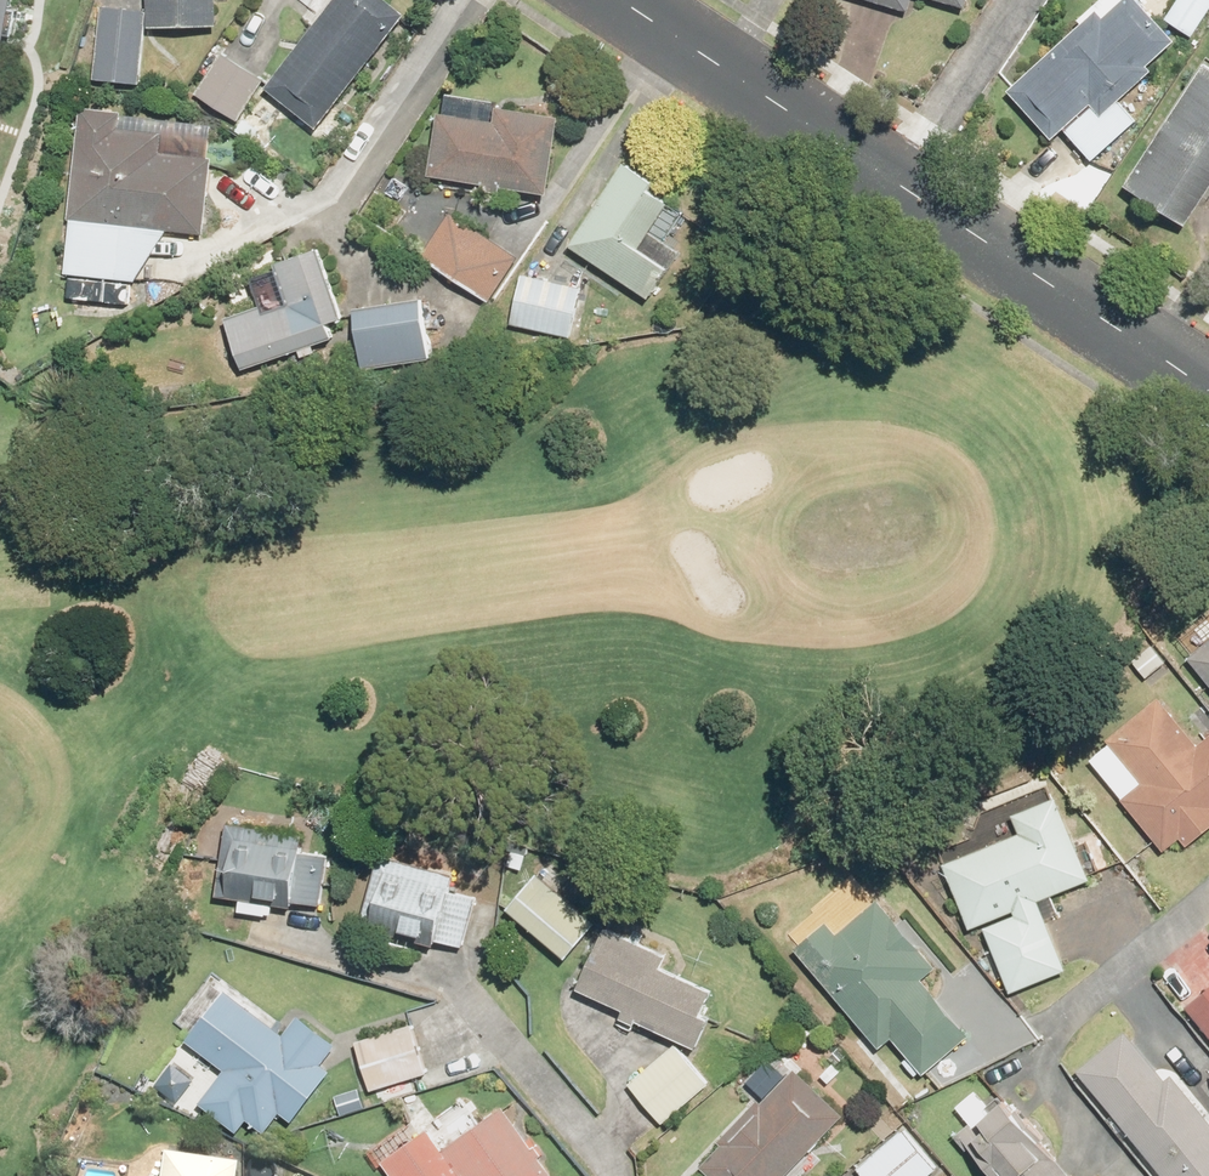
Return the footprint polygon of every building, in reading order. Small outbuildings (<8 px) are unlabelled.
[(19,37),(22,21),(23,12),(25,0),(0,0),(0,33),(19,37)] [(156,27),(223,26),(223,0),(156,0),(156,27)] [(272,86),(325,127),(409,17),(387,0),(338,0),(272,86)] [(914,13),(917,0),(870,0),(914,13)] [(973,8),(975,0),(945,0),(973,8)] [(1056,139),(1098,103),(1107,114),(1158,71),(1153,65),(1181,41),(1145,0),(1138,0),(1115,20),(1106,9),(1013,88),(1056,139)] [(1201,34),(1208,20),(1208,0),(1184,0),(1174,18),(1201,34)] [(105,7),(99,78),(144,82),(150,11),(105,7)] [(226,52),(197,95),(239,123),(268,80),(226,52)] [(1130,186),(1195,227),(1208,205),(1208,61),(1130,186)] [(504,106),(502,124),(447,115),(437,176),(488,184),(489,194),(507,197),(509,186),(555,194),(567,116),(504,106)] [(79,107),(69,223),(207,234),(214,161),(160,156),(162,134),(121,131),(123,111),(79,107)] [(634,173),(583,242),(657,295),(682,261),(668,251),(693,216),(634,173)] [(453,211),(425,252),(495,301),(524,260),(453,211)] [(236,323),(249,366),(358,333),(332,249),(282,264),(295,305),(236,323)] [(530,278),(519,321),(581,336),(592,293),(530,278)] [(360,312),(371,370),(437,357),(426,299),(360,312)] [(1191,658),(1208,681),(1208,644),(1191,658)] [(1168,850),(1187,836),(1193,844),(1208,831),(1208,739),(1203,744),(1165,696),(1110,739),(1144,783),(1126,796),(1168,850)] [(990,929),(1016,994),(1073,971),(1046,902),(1099,881),(1065,797),(1018,816),(1025,832),(948,863),(975,930),(1020,912),(1022,916),(990,929)] [(221,822),(211,897),(287,908),(288,902),(317,906),(324,853),(303,851),(306,833),(221,822)] [(377,854),(359,922),(442,944),(443,941),(467,947),(480,900),(456,893),(460,877),(377,854)] [(542,875),(512,911),(570,960),(600,924),(542,875)] [(802,945),(886,1043),(897,1034),(931,1074),(976,1035),(930,982),(945,968),(886,899),(845,934),(832,919),(802,945)] [(644,1019),(707,1046),(731,991),(674,967),(679,957),(612,928),(586,989),(632,1009),(628,1018),(642,1024),(644,1019)] [(231,991),(192,1041),(231,1070),(205,1103),(244,1132),(254,1119),(271,1132),(287,1112),(300,1122),(338,1072),(328,1065),(343,1045),(305,1016),(289,1035),(231,991)] [(1190,1006),(1208,1029),(1208,991),(1190,1006)] [(363,1043),(375,1088),(427,1075),(415,1029),(363,1043)] [(1083,1072),(1168,1175),(1208,1175),(1208,1115),(1176,1074),(1170,1079),(1131,1032),(1083,1072)] [(679,1046),(633,1083),(667,1124),(713,1086),(679,1046)] [(154,1087),(175,1102),(191,1080),(170,1065),(154,1087)] [(707,1167),(716,1175),(792,1175),(850,1116),(801,1069),(767,1104),(764,1101),(725,1142),(728,1145),(707,1167)] [(987,1137),(1006,1161),(997,1168),(1004,1175),(1076,1175),(1016,1101),(992,1120),(998,1128),(987,1137)] [(387,1163),(397,1175),(558,1175),(545,1158),(549,1155),(542,1146),(539,1148),(510,1108),(449,1150),(434,1130),(387,1163)] [(861,1169),(868,1175),(935,1175),(943,1169),(908,1129),(861,1169)] [(171,1155),(168,1175),(243,1175),(245,1165),(171,1155)]
